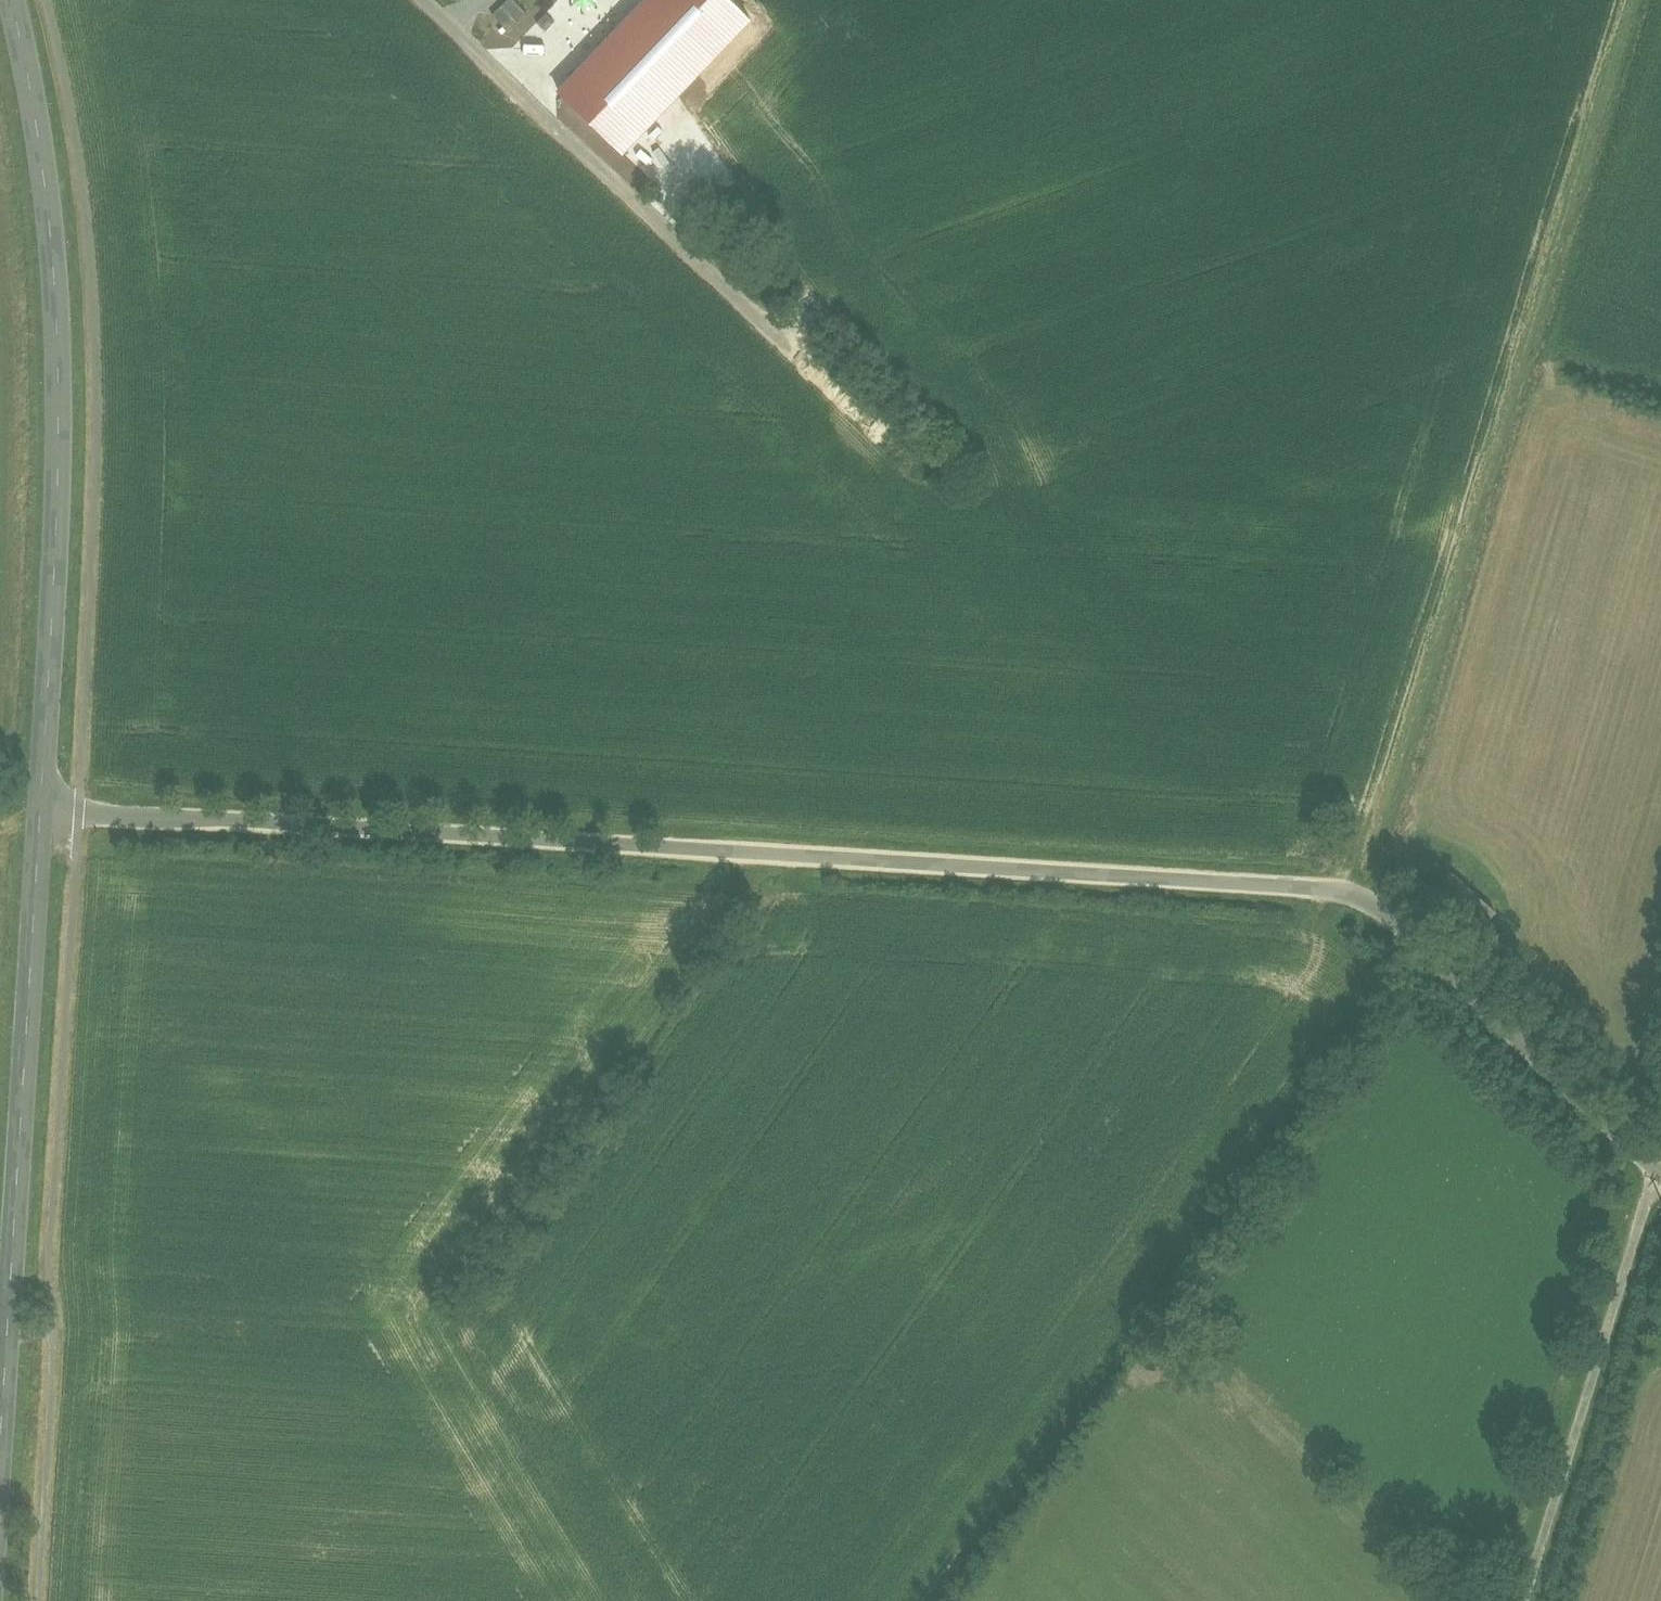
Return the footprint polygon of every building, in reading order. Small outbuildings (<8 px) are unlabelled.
[(481,7),(500,24),(517,7),(510,0),(488,0),(481,7)]
